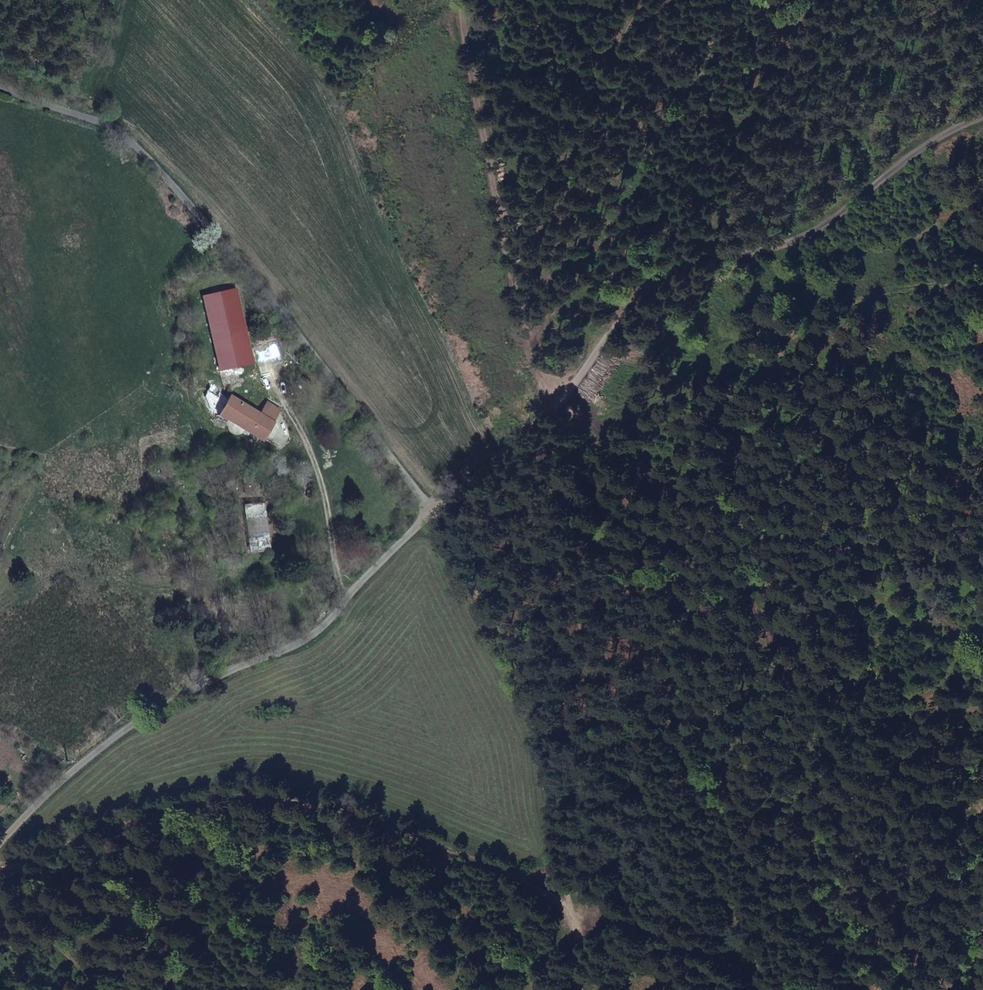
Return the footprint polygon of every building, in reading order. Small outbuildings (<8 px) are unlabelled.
[(251,365),(235,290),(201,297),(217,372),(251,365)] [(225,403),(228,396),(214,389),(211,396),(225,403)] [(263,443),(282,412),(267,403),(261,415),(232,399),(221,418),(263,443)] [(271,548),(264,502),(244,505),(252,552),(271,548)]
